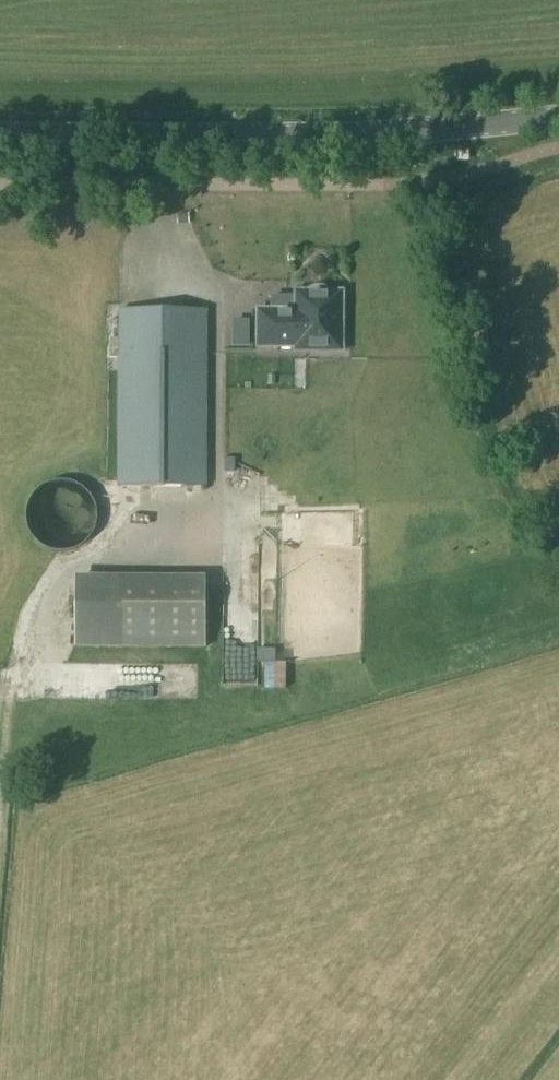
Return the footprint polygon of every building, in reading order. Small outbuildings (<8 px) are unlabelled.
[(296,314),(291,318),(286,318),(286,311),(258,310),(257,345),(302,346),(302,350),(340,351),(340,317),(343,312),(343,307),(341,302),(341,293),(330,293),(325,290),(321,288),(316,288),(311,289),(306,292),(296,292),(296,314)] [(207,310),(119,310),(117,488),(208,488),(207,310)] [(32,516),(22,517),(27,558),(69,553),(64,510),(61,511),(60,501),(31,505),(32,516)] [(203,581),(115,580),(115,646),(202,647),(203,581)] [(223,620),(242,621),(242,597),(224,596),(223,620)] [(222,648),(225,717),(241,716),(238,647),(222,648)] [(265,684),(276,684),(276,664),(265,664),(265,684)]
